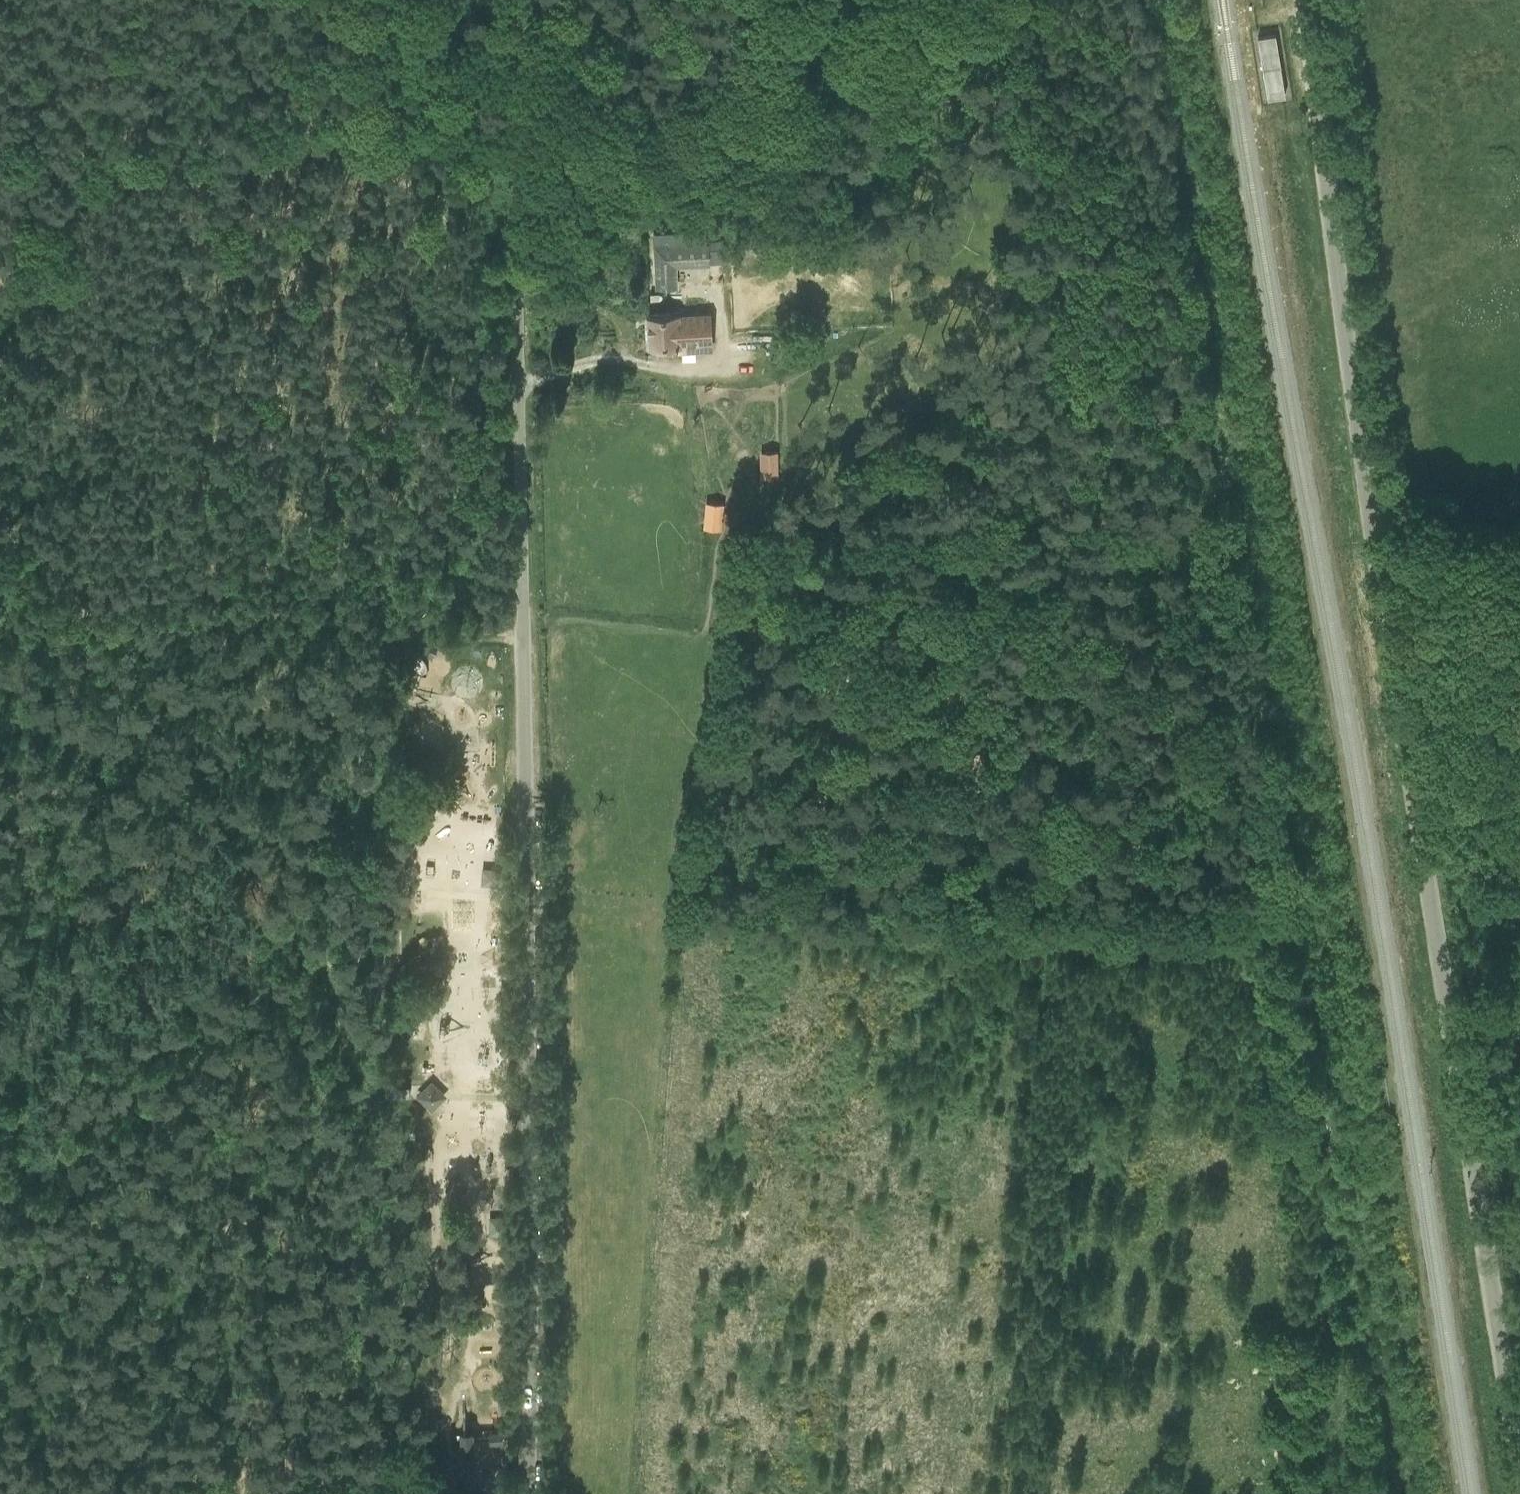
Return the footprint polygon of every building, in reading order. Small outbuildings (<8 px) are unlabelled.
[(1286,96),(1276,34),(1259,37),(1268,99),(1286,96)] [(710,265),(710,262),(724,261),(722,242),(653,246),(656,289),(678,287),(677,267),(710,265)] [(698,349),(697,337),(712,336),(711,314),(680,316),(680,315),(649,316),(651,346),(679,344),(679,350),(698,349)] [(778,451),(761,451),(761,477),(779,477),(778,451)] [(415,1097),(430,1112),(446,1097),(430,1081),(415,1097)]
